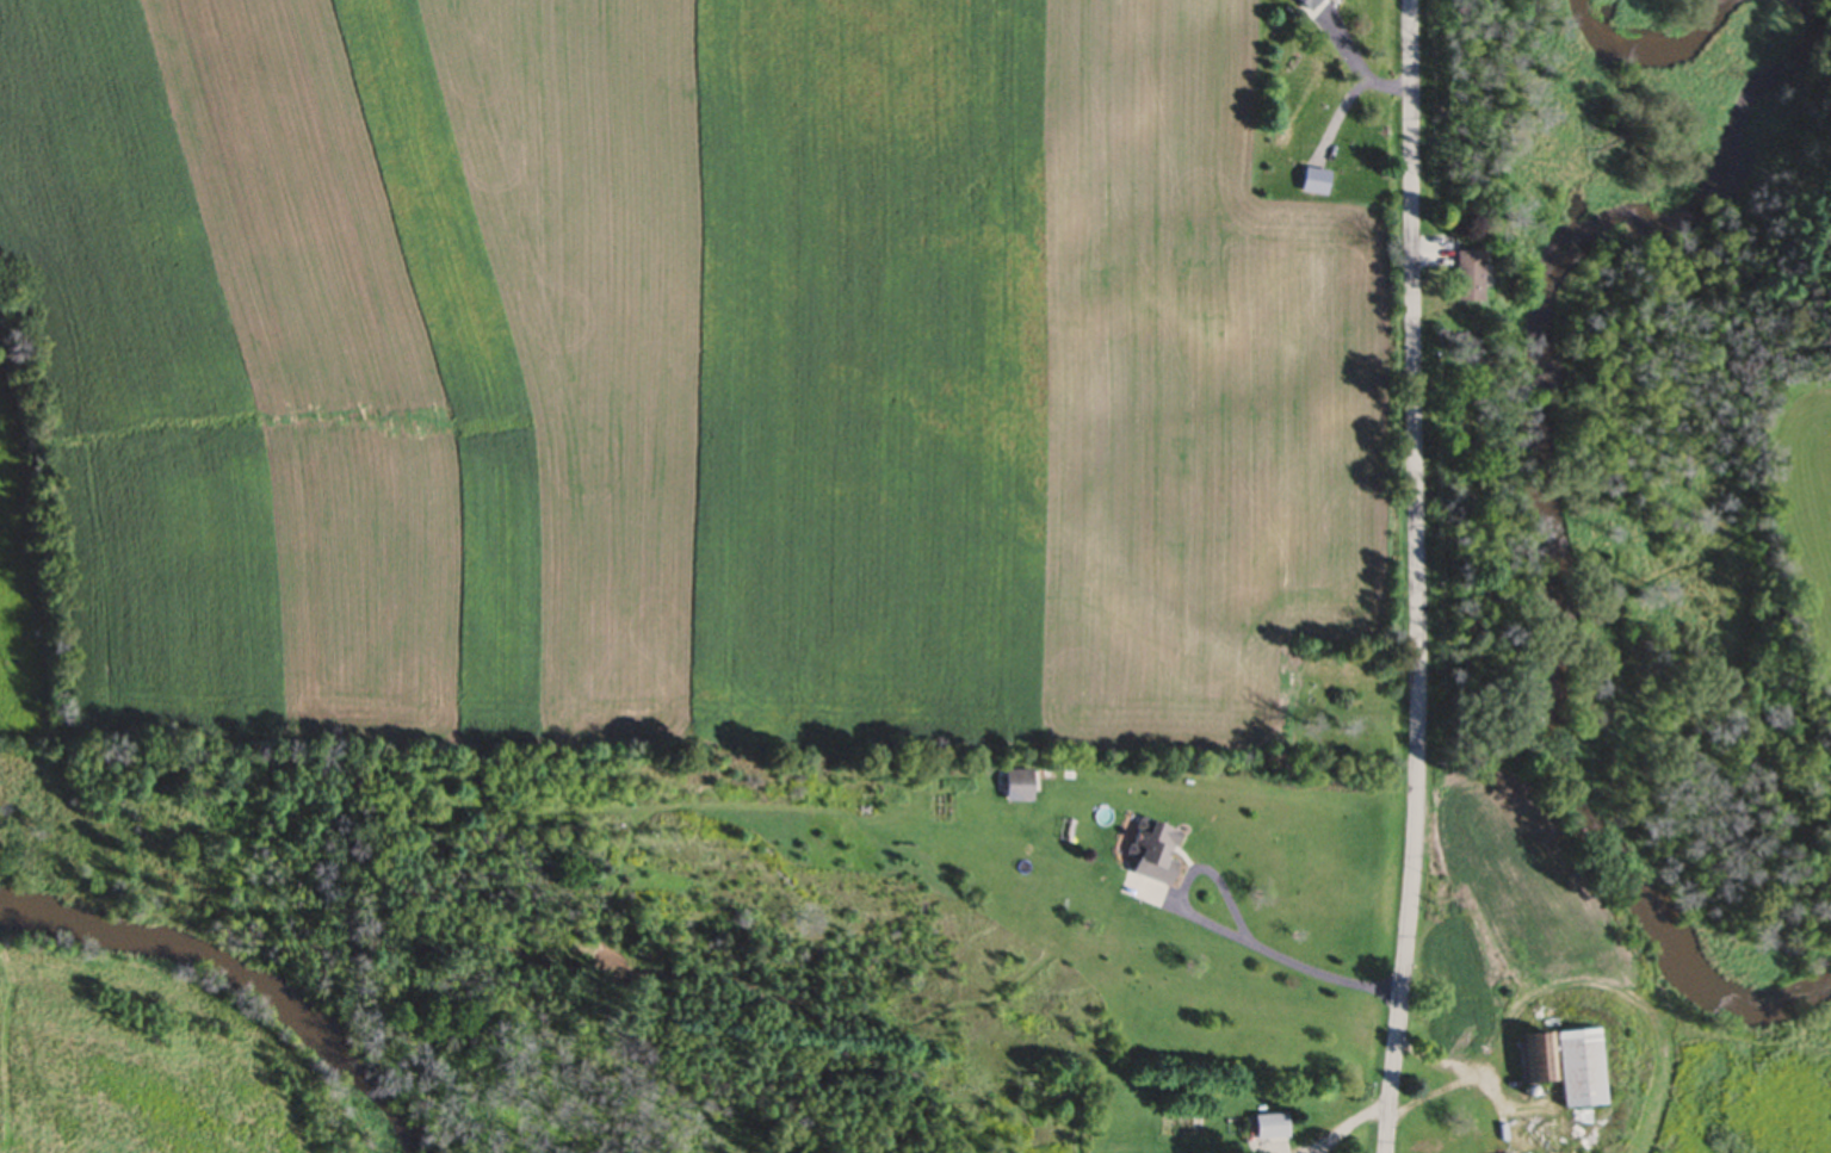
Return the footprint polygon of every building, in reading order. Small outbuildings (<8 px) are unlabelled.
[(1302,15),(1316,0),(1285,0),(1302,15)] [(1300,197),(1326,197),(1326,172),(1300,172),(1300,197)] [(1449,305),(1473,305),(1473,252),(1449,252),(1449,305)] [(1028,802),(1028,770),(1001,770),(1001,802),(1028,802)] [(1166,861),(1173,831),(1134,821),(1121,876),(1165,887),(1171,862),(1166,861)] [(1555,1111),(1590,1108),(1585,1032),(1550,1034),(1555,1111)] [(1512,1036),(1514,1085),(1545,1084),(1543,1035),(1512,1036)] [(1538,1114),(1518,1114),(1519,1152),(1539,1152),(1538,1114)] [(1284,1115),(1251,1119),(1253,1143),(1287,1140),(1284,1115)]
